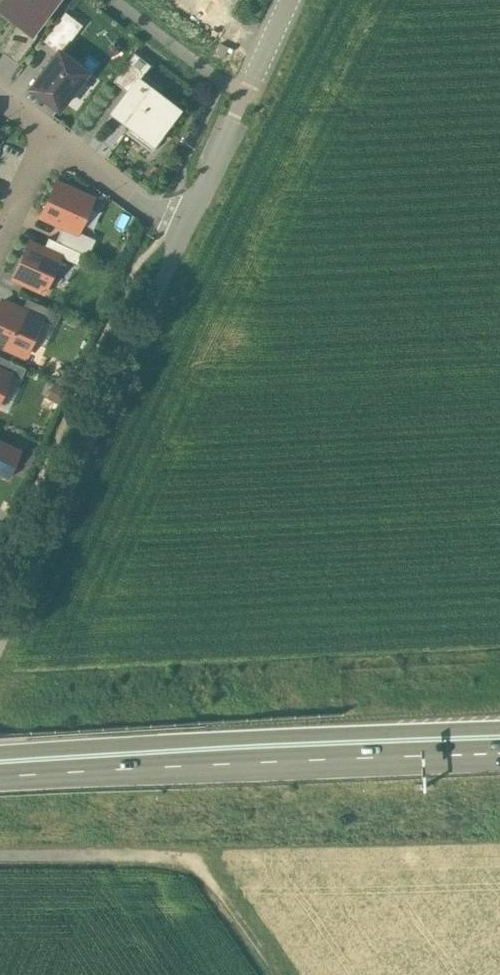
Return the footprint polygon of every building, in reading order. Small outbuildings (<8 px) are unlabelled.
[(0,1),(0,7),(18,20),(31,30),(32,29),(54,0),(0,0),(0,1)] [(42,39),(57,50),(58,48),(61,51),(82,24),(64,10),(42,39)] [(18,20),(0,43),(0,50),(15,62),(37,33),(32,29),(31,30),(18,20)] [(61,51),(58,48),(57,50),(30,85),(58,107),(86,70),(61,51)] [(112,79),(127,91),(138,76),(142,71),(144,72),(150,63),(134,51),(112,79)] [(142,71),(138,76),(158,92),(162,86),(144,72),(142,71)] [(158,92),(138,76),(127,91),(113,110),(130,123),(148,137),(153,131),(163,117),(173,103),(158,92)] [(171,123),(163,117),(153,131),(161,137),(171,123)] [(151,150),(161,137),(153,131),(148,137),(130,123),(125,130),(151,150)] [(92,197),(55,181),(41,213),(62,223),(77,229),(92,197)] [(77,229),(62,223),(55,239),(81,251),(88,254),(95,238),(77,229)] [(48,236),(43,247),(59,254),(76,262),(81,251),(55,239),(48,236)] [(43,247),(28,240),(12,275),(43,290),(59,254),(43,247)] [(41,318),(54,324),(59,312),(27,298),(22,309),(41,318)] [(2,300),(0,304),(0,342),(25,353),(31,340),(41,318),(22,309),(2,300)] [(41,318),(31,340),(44,346),(54,324),(41,318)] [(10,373),(20,377),(25,367),(0,355),(0,368),(10,373)] [(10,373),(0,368),(0,394),(10,373)] [(0,439),(0,473),(9,477),(22,448),(0,439)]
